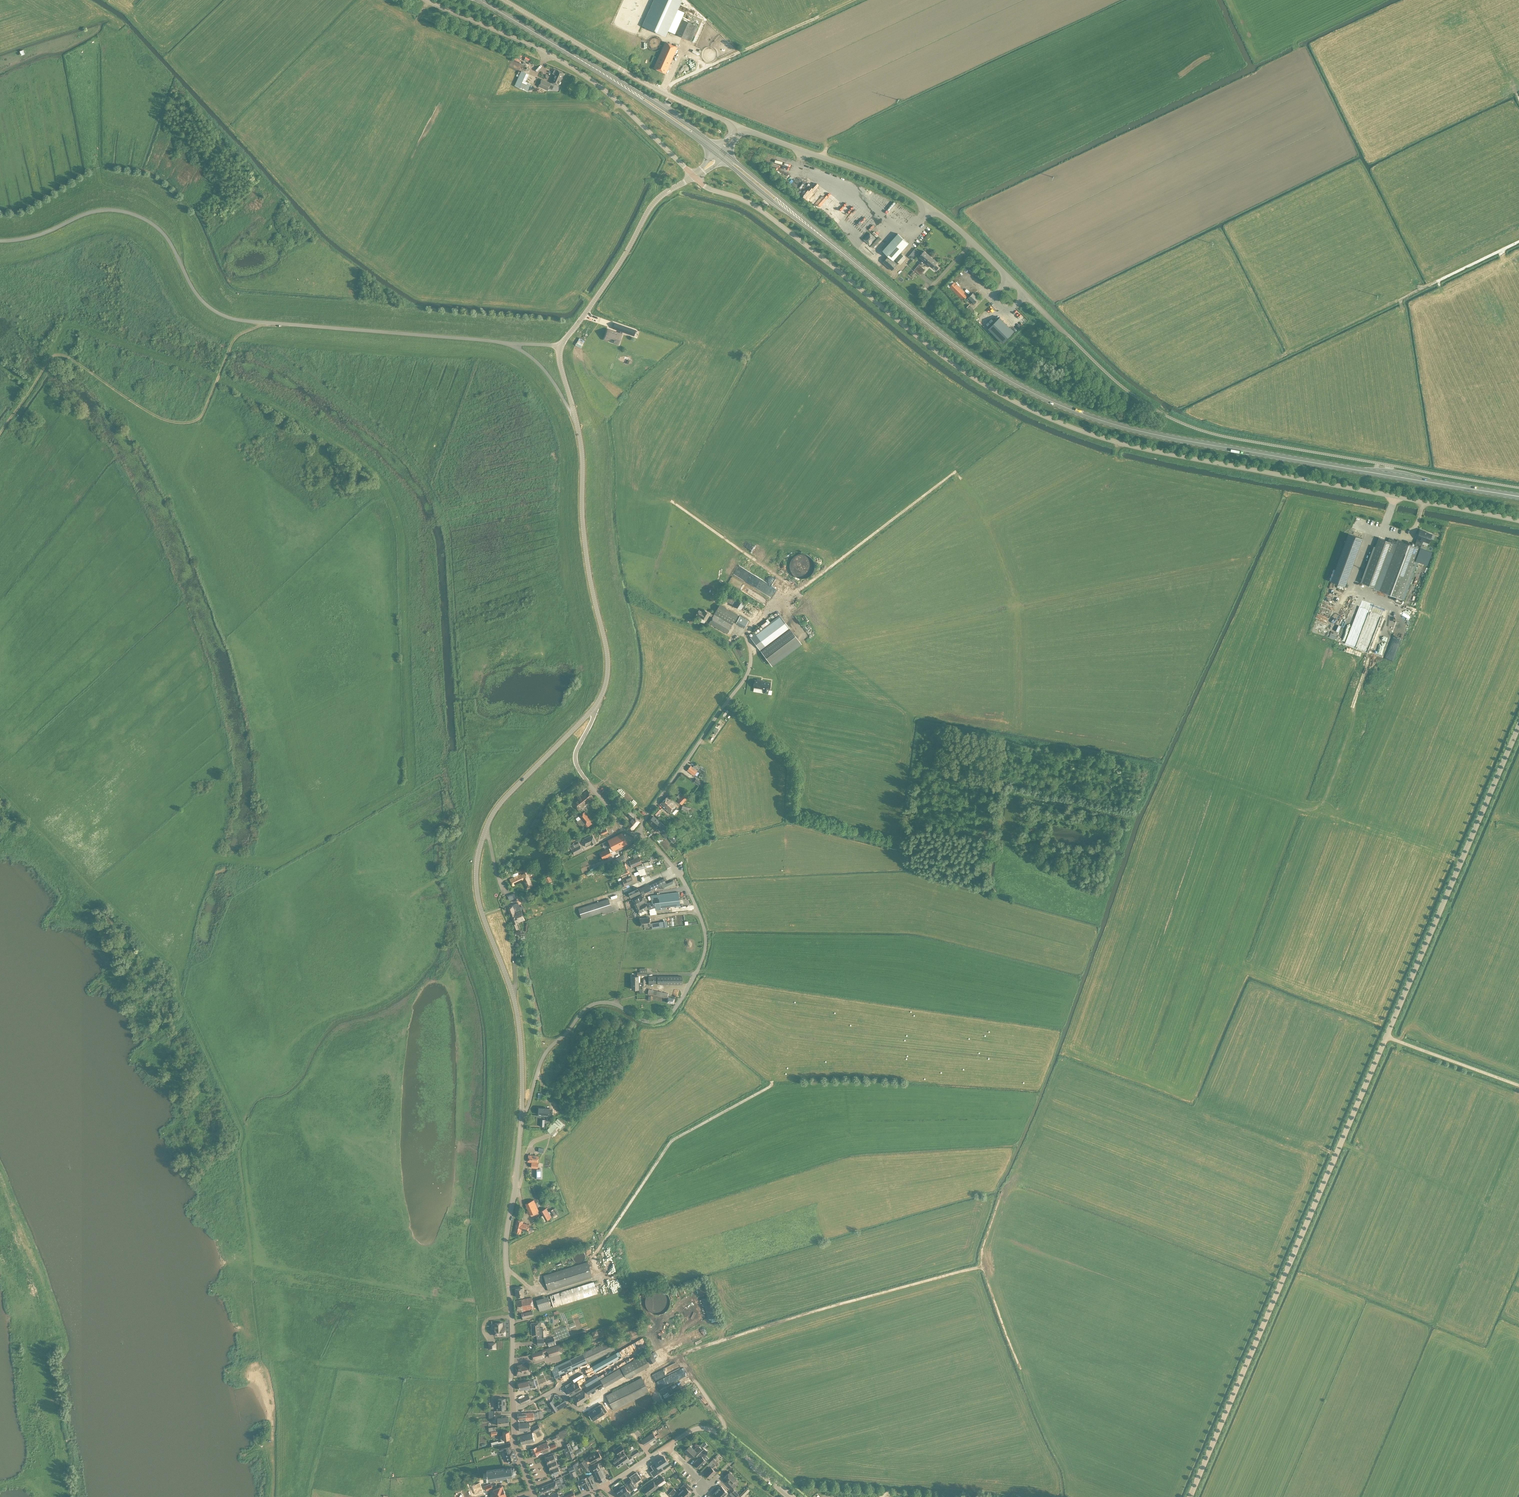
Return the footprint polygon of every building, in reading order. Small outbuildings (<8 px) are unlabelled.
[(680,0),(654,0),(643,26),(666,37),(682,1),(680,0)] [(682,19),(675,34),(692,42),(698,27),(682,19)] [(677,48),(666,42),(654,68),(666,73),(677,48)] [(554,74),(555,75),(552,82),(559,86),(564,73),(557,70),(556,73),(555,72),(554,74)] [(522,89),(529,74),(522,71),(515,86),(522,89)] [(548,90),(551,84),(542,80),(539,86),(548,90)] [(883,207),(892,197),(890,195),(881,205),(883,207)] [(830,211),(836,215),(842,205),(836,201),(830,211)] [(875,238),(870,234),(865,240),(871,245),(873,243),(872,242),(875,238)] [(884,263),(893,271),(900,263),(901,264),(907,258),(901,253),(909,243),(898,234),(883,251),(889,256),(884,263)] [(873,244),(875,246),(884,238),(881,235),(873,244)] [(923,260),(919,265),(915,270),(916,272),(919,269),(922,271),(924,269),(923,267),(925,265),(926,263),(931,257),(925,251),(920,257),(923,260)] [(931,257),(926,263),(925,265),(928,267),(930,266),(933,268),(938,262),(931,257)] [(950,287),(963,301),(965,299),(968,302),(971,299),(975,304),(980,299),(973,293),(969,297),(955,283),(950,287)] [(970,305),(969,305),(965,309),(965,310),(971,316),(975,311),(970,305)] [(1003,343),(1014,332),(1000,317),(989,329),(1003,343)] [(637,330),(615,323),(613,329),(635,336),(637,330)] [(620,334),(608,330),(605,339),(619,344),(623,332),(621,331),(620,334)] [(1421,530),(1418,538),(1418,539),(1415,546),(1398,540),(1379,591),(1402,599),(1421,549),(1423,541),(1429,543),(1432,535),(1425,532),(1421,530)] [(1345,586),(1363,539),(1349,534),(1331,581),(1345,586)] [(1388,541),(1379,538),(1362,583),(1371,587),(1388,541)] [(799,577),(803,578),(806,577),(809,576),(812,573),(814,570),(815,567),(815,563),(814,560),(812,557),(810,555),(806,553),(803,552),(799,553),(796,554),(793,556),(791,559),(790,562),(789,566),(790,570),(792,573),(795,576),(799,577)] [(772,592),(782,600),(784,597),(775,589),(772,592)] [(1373,617),(1378,619),(1385,602),(1383,601),(1382,602),(1370,597),(1369,595),(1360,592),(1358,590),(1356,593),(1352,592),(1349,596),(1354,599),(1353,602),(1361,605),(1362,606),(1366,604),(1367,603),(1370,605),(1371,601),(1372,603),(1371,607),(1368,606),(1367,608),(1362,610),(1363,612),(1367,614),(1371,608),(1369,614),(1373,616),(1373,617)] [(737,595),(730,591),(725,600),(731,604),(737,595)] [(734,605),(741,610),(746,602),(739,598),(734,605)] [(1408,608),(1409,604),(1401,602),(1398,610),(1392,608),(1390,615),(1404,619),(1407,608),(1408,608)] [(720,605),(714,615),(710,614),(711,613),(705,610),(703,613),(699,610),(696,615),(701,617),(706,621),(709,617),(712,619),(709,623),(727,634),(738,615),(720,605)] [(780,616),(776,619),(772,614),(770,616),(773,620),(751,638),(772,665),(801,643),(780,616)] [(745,628),(749,621),(740,617),(736,623),(745,628)] [(764,689),(763,693),(768,694),(769,690),(770,690),(771,683),(761,681),(761,680),(757,680),(755,680),(754,688),(764,689)] [(708,739),(715,742),(717,736),(710,734),(708,739)] [(697,771),(699,772),(702,767),(701,765),(700,766),(697,764),(695,766),(694,766),(693,767),(691,766),(687,771),(694,776),(697,771)] [(583,783),(578,787),(583,793),(588,789),(583,783)] [(637,806),(642,801),(625,784),(620,788),(637,806)] [(588,790),(573,803),(579,811),(584,807),(584,806),(594,798),(588,790)] [(682,796),(681,796),(678,801),(681,804),(684,800),(685,801),(687,798),(683,795),(682,796)] [(668,796),(664,800),(675,811),(678,808),(677,807),(678,806),(668,796)] [(675,811),(664,800),(660,804),(669,813),(670,812),(672,814),(675,811)] [(629,810),(625,814),(631,820),(635,815),(629,810)] [(581,827),(591,820),(585,812),(579,816),(581,819),(577,822),(581,827)] [(662,823),(653,816),(649,822),(657,829),(662,823)] [(634,818),(627,826),(633,831),(640,822),(634,818)] [(613,851),(628,844),(622,833),(608,840),(613,851)] [(597,843),(592,835),(582,840),(586,847),(591,845),(592,846),(597,843)] [(569,846),(575,855),(583,851),(579,843),(575,845),(574,844),(569,846)] [(612,855),(609,849),(600,853),(604,861),(608,859),(607,857),(612,855)] [(638,870),(644,868),(651,867),(649,862),(642,864),(641,862),(644,861),(641,854),(639,855),(638,854),(633,856),(634,859),(629,861),(632,868),(637,866),(638,870)] [(614,865),(626,859),(624,855),(612,861),(614,865)] [(622,876),(623,877),(628,874),(628,873),(630,872),(626,862),(617,867),(621,876),(622,876)] [(530,888),(529,888),(533,886),(527,873),(531,871),(530,869),(529,869),(528,867),(523,869),(525,874),(521,875),(510,880),(513,886),(524,881),(527,889),(530,888)] [(626,878),(626,877),(627,877),(627,875),(622,877),(623,880),(622,880),(625,886),(634,882),(631,876),(626,878)] [(664,879),(658,881),(649,885),(640,889),(642,895),(660,886),(660,885),(665,882),(665,883),(667,882),(666,878),(664,879)] [(676,885),(674,881),(662,886),(664,890),(676,885)] [(641,894),(638,887),(628,892),(631,898),(641,894)] [(652,902),(647,904),(649,910),(651,915),(656,915),(655,911),(681,907),(679,893),(651,896),(652,902)] [(644,897),(643,898),(641,896),(632,900),(635,907),(647,902),(644,897)] [(582,919),(612,909),(609,899),(579,909),(582,919)] [(647,903),(647,902),(635,907),(638,914),(648,909),(646,904),(647,903)] [(510,914),(521,909),(518,903),(511,906),(511,907),(508,908),(510,914)] [(546,903),(532,907),(534,912),(547,907),(546,903)] [(521,909),(510,914),(514,924),(512,925),(515,931),(519,929),(517,923),(519,923),(518,921),(521,920),(519,917),(523,915),(521,909)] [(652,920),(650,921),(650,918),(640,919),(641,927),(651,926),(652,926),(652,929),(653,929),(653,930),(660,929),(660,928),(661,928),(665,927),(664,922),(660,923),(660,922),(652,924),(652,920)] [(632,975),(632,976),(632,983),(640,983),(640,976),(647,976),(647,972),(647,971),(640,971),(640,972),(637,972),(637,976),(636,976),(636,975),(635,975),(633,975),(632,975)] [(649,989),(648,995),(668,999),(667,1003),(674,1004),(675,998),(668,997),(669,994),(649,989)] [(558,1118),(554,1123),(547,1130),(551,1133),(557,1126),(560,1129),(562,1127),(564,1129),(565,1127),(563,1125),(564,1124),(558,1118)] [(528,1162),(532,1162),(531,1168),(538,1168),(538,1163),(539,1156),(528,1155),(528,1162)] [(531,1215),(539,1211),(534,1200),(526,1204),(531,1215)] [(546,1208),(540,1211),(546,1221),(552,1217),(546,1208)] [(555,1208),(549,1212),(552,1217),(556,1214),(556,1213),(558,1212),(555,1208)] [(523,1221),(517,1220),(514,1233),(521,1234),(521,1230),(528,1232),(529,1230),(531,1230),(532,1226),(529,1226),(529,1225),(523,1224),(523,1221)] [(604,1268),(612,1287),(616,1286),(616,1287),(622,1285),(613,1261),(605,1264),(607,1267),(604,1268)] [(588,1262),(544,1276),(549,1291),(593,1277),(588,1262)] [(554,1307),(598,1294),(594,1282),(550,1296),(554,1307)] [(681,1296),(687,1292),(683,1286),(677,1290),(681,1296)] [(517,1297),(524,1296),(523,1288),(515,1289),(517,1297)] [(658,1313),(661,1312),(664,1311),(667,1308),(669,1305),(670,1302),(670,1298),(668,1295),(666,1292),(663,1290),(660,1288),(656,1288),(653,1289),(650,1291),(647,1293),(646,1296),(645,1300),(645,1303),(646,1306),(648,1309),(651,1311),(654,1313),(658,1313)] [(551,1308),(548,1299),(548,1296),(536,1300),(540,1312),(551,1308)] [(515,1301),(517,1312),(523,1311),(534,1309),(532,1298),(521,1300),(515,1301)] [(543,1328),(540,1328),(539,1322),(531,1323),(532,1336),(539,1335),(540,1339),(537,1339),(538,1345),(544,1345),(543,1328)] [(506,1335),(505,1327),(502,1327),(502,1323),(495,1323),(495,1324),(494,1324),(494,1329),(495,1329),(495,1336),(506,1335)] [(553,1337),(555,1341),(570,1336),(566,1327),(555,1331),(556,1334),(553,1335),(553,1337)] [(555,1341),(553,1337),(547,1340),(549,1346),(556,1344),(555,1341)] [(583,1353),(587,1363),(615,1350),(610,1340),(583,1353)] [(557,1346),(548,1349),(550,1356),(559,1353),(557,1346)] [(544,1357),(542,1351),(531,1354),(533,1361),(544,1357)] [(621,1356),(619,1352),(616,1353),(592,1367),(595,1372),(619,1358),(621,1356)] [(650,1363),(656,1360),(652,1352),(646,1356),(647,1357),(650,1363)] [(587,1363),(583,1353),(551,1369),(554,1376),(556,1379),(561,1376),(560,1376),(587,1363)] [(633,1354),(619,1363),(621,1365),(635,1356),(633,1354)] [(649,1366),(644,1355),(621,1368),(627,1378),(649,1366)] [(528,1363),(515,1366),(517,1377),(530,1374),(528,1363)] [(619,1368),(600,1380),(603,1385),(604,1387),(623,1375),(619,1368)] [(597,1375),(592,1378),(584,1383),(587,1387),(599,1379),(597,1375)] [(606,1396),(614,1410),(649,1392),(642,1378),(606,1396)] [(528,1381),(518,1383),(520,1390),(535,1386),(533,1379),(528,1381)] [(585,1389),(588,1395),(603,1385),(600,1380),(585,1389)] [(581,1389),(577,1381),(572,1385),(572,1386),(567,1389),(571,1395),(581,1389)] [(589,1399),(584,1391),(573,1398),(578,1406),(589,1399)] [(520,1399),(522,1405),(531,1401),(529,1395),(520,1399)] [(499,1398),(499,1401),(496,1401),(496,1405),(499,1405),(499,1409),(506,1409),(506,1398),(499,1398)] [(588,1413),(589,1414),(590,1415),(589,1416),(592,1420),(593,1419),(594,1421),(605,1413),(607,1411),(603,1405),(600,1406),(600,1405),(592,1410),(588,1413)] [(533,1412),(525,1413),(526,1420),(534,1420),(539,1418),(538,1415),(537,1412),(533,1412)] [(509,1425),(508,1417),(498,1418),(498,1426),(509,1425)] [(530,1431),(530,1423),(519,1424),(519,1432),(530,1431)] [(538,1424),(532,1428),(535,1433),(541,1429),(540,1427),(542,1425),(540,1423),(538,1424)] [(637,1424),(633,1427),(631,1428),(634,1433),(640,1428),(637,1424)] [(556,1435),(552,1438),(553,1441),(558,1439),(558,1440),(568,1435),(566,1429),(559,1432),(559,1433),(556,1435)] [(503,1433),(503,1436),(501,1436),(501,1440),(502,1440),(502,1441),(504,1441),(504,1440),(510,1440),(510,1432),(503,1433)] [(534,1442),(532,1433),(520,1437),(522,1445),(534,1442)] [(644,1445),(656,1438),(653,1433),(641,1440),(644,1445)] [(513,1450),(512,1451),(511,1447),(512,1447),(510,1442),(499,1445),(500,1450),(504,1449),(507,1457),(508,1458),(507,1458),(507,1459),(508,1462),(509,1462),(509,1463),(509,1464),(510,1463),(516,1461),(517,1461),(517,1460),(517,1461),(513,1450)] [(547,1443),(531,1449),(534,1457),(550,1450),(557,1448),(555,1444),(549,1447),(547,1443)] [(569,1456),(573,1454),(573,1453),(569,1443),(565,1444),(566,1449),(568,1448),(569,1452),(568,1452),(569,1456)] [(615,1463),(626,1455),(624,1452),(625,1451),(621,1445),(615,1450),(618,1454),(611,1458),(615,1463)] [(632,1456),(639,1451),(634,1445),(631,1448),(632,1449),(628,1451),(632,1456)] [(697,1447),(694,1450),(690,1446),(685,1451),(691,1458),(695,1454),(696,1455),(702,1449),(699,1447),(698,1448),(697,1447)] [(704,1449),(701,1452),(696,1457),(698,1459),(694,1463),(700,1469),(707,1461),(703,1458),(708,1454),(708,1451),(707,1450),(706,1451),(704,1449)] [(548,1464),(556,1460),(558,1460),(555,1452),(548,1454),(549,1456),(545,1458),(548,1464)] [(602,1458),(599,1452),(588,1458),(591,1463),(602,1458)] [(626,1455),(615,1463),(618,1468),(630,1460),(629,1459),(632,1457),(629,1453),(626,1455)] [(653,1478),(663,1470),(661,1467),(667,1463),(664,1457),(650,1466),(653,1470),(649,1473),(653,1478)] [(557,1463),(556,1460),(548,1464),(550,1469),(558,1466),(566,1464),(566,1463),(561,1465),(560,1462),(557,1463)] [(716,1465),(712,1461),(707,1465),(709,1468),(704,1473),(710,1479),(716,1472),(712,1468),(716,1465)] [(573,1465),(574,1466),(568,1469),(570,1473),(575,1470),(574,1468),(576,1466),(580,1463),(579,1462),(577,1463),(573,1465)] [(567,1468),(566,1464),(558,1466),(550,1469),(552,1475),(554,1475),(555,1477),(558,1476),(557,1473),(560,1472),(559,1469),(562,1468),(562,1470),(567,1468)] [(509,1477),(511,1476),(511,1477),(513,1477),(512,1476),(514,1476),(515,1476),(516,1476),(515,1475),(516,1473),(517,1472),(516,1472),(515,1470),(516,1470),(515,1469),(515,1470),(514,1469),(514,1468),(514,1467),(513,1468),(511,1468),(511,1467),(510,1467),(510,1468),(508,1468),(508,1467),(507,1467),(507,1468),(504,1468),(486,1471),(486,1473),(483,1474),(483,1479),(487,1478),(487,1481),(505,1478),(506,1482),(510,1482),(509,1478),(509,1477)] [(602,1467),(601,1468),(594,1471),(599,1480),(606,1476),(602,1467)] [(627,1485),(626,1486),(630,1492),(632,1491),(637,1488),(634,1484),(641,1479),(636,1472),(629,1477),(631,1480),(626,1483),(627,1485)] [(725,1483),(732,1490),(736,1485),(734,1482),(737,1479),(730,1472),(724,1478),(727,1481),(725,1483)] [(592,1475),(587,1477),(592,1488),(597,1486),(592,1475)] [(656,1481),(654,1483),(654,1481),(643,1489),(647,1495),(658,1487),(659,1486),(660,1486),(667,1481),(663,1476),(656,1481)] [(581,1480),(582,1480),(581,1480),(580,1481),(578,1482),(580,1486),(584,1484),(587,1491),(592,1488),(587,1477),(581,1480)] [(558,1487),(555,1481),(539,1488),(541,1494),(558,1487)] [(686,1496),(688,1496),(692,1493),(687,1489),(690,1487),(686,1482),(681,1487),(683,1489),(681,1491),(686,1496)] [(484,1486),(481,1487),(484,1495),(487,1494),(486,1491),(492,1489),(491,1484),(484,1486)] [(630,1495),(629,1493),(629,1492),(625,1486),(624,1486),(623,1485),(620,1488),(620,1489),(615,1493),(618,1496),(623,1496),(627,1496),(630,1495)] [(502,1486),(492,1490),(494,1496),(505,1496),(506,1496),(502,1486)] [(724,1496),(725,1496),(727,1495),(729,1496),(730,1496),(731,1496),(736,1496),(732,1493),(731,1492),(729,1494),(728,1494),(728,1493),(721,1486),(717,1491),(724,1496)] [(677,1492),(674,1489),(668,1494),(671,1496),(686,1496),(681,1491),(679,1494),(677,1492)]
